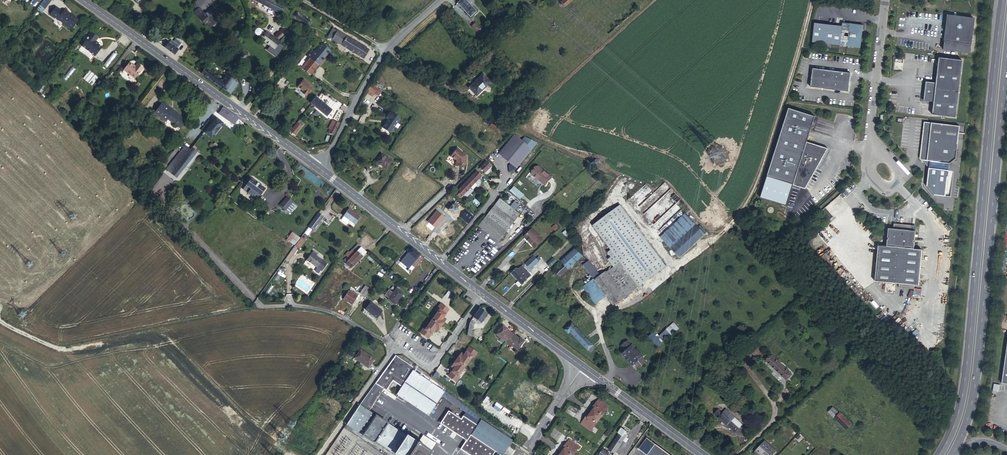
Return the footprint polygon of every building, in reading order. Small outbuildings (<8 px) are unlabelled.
[(51,0),(43,0),(38,11),(44,14),(51,0)] [(280,14),(284,6),(272,0),(260,0),(258,3),(280,14)] [(456,3),(459,7),(460,6),(470,17),(477,10),(473,6),(472,7),(466,1),(468,0),(459,0),(456,3)] [(568,0),(562,0),(558,4),(562,8),(569,1),(568,0)] [(52,14),(73,30),(80,21),(73,15),(73,16),(69,14),(70,13),(66,10),(65,13),(57,7),(52,14)] [(203,13),(198,16),(204,25),(206,24),(210,29),(212,27),(217,28),(217,23),(219,21),(216,16),(217,15),(213,9),(205,15),(203,13)] [(310,22),(296,12),(294,16),(307,25),(310,22)] [(975,19),(948,16),(944,50),(971,53),(975,19)] [(474,21),(470,25),(474,30),(478,26),(474,21)] [(810,44),(859,50),(860,38),(860,27),(840,25),(840,28),(813,25),(810,44)] [(254,33),(254,34),(260,39),(269,46),(268,47),(272,50),(279,41),(275,38),(274,39),(265,33),(264,33),(258,29),(257,29),(255,29),(254,31),(254,33)] [(345,36),(332,29),(327,36),(341,44),(340,45),(362,59),(368,50),(346,36),(345,36)] [(99,38),(92,32),(87,38),(89,39),(83,46),(96,56),(103,47),(96,42),(99,38)] [(168,43),(165,47),(176,56),(180,51),(176,49),(178,46),(173,42),(170,45),(168,43)] [(309,75),(322,60),(329,50),(321,44),(309,58),(304,55),(296,64),(309,75)] [(243,51),(235,59),(239,64),(247,56),(243,51)] [(932,114),(955,117),(962,61),(939,58),(936,83),(926,82),(923,101),(933,102),(932,114)] [(136,79),(144,70),(138,65),(136,67),(131,62),(124,70),(136,79)] [(66,80),(75,70),(72,68),(64,77),(66,80)] [(205,68),(201,73),(225,90),(226,90),(231,93),(238,83),(232,79),(233,78),(226,74),(222,81),(205,68)] [(90,70),(83,79),(92,86),(99,78),(90,70)] [(812,70),(809,88),(847,93),(849,74),(812,70)] [(467,89),(475,97),(489,83),(482,75),(467,89)] [(313,87),(303,80),(298,87),(303,92),(302,93),(306,96),(313,87)] [(376,89),(371,85),(367,90),(373,93),(376,89)] [(314,98),(309,103),(320,112),(325,117),(330,111),(314,98)] [(171,108),(163,102),(155,113),(166,121),(168,119),(180,128),(187,120),(174,110),(174,111),(170,109),(171,108)] [(235,126),(241,118),(225,107),(219,115),(235,126)] [(788,110),(767,177),(793,185),(793,186),(805,189),(817,167),(818,167),(827,150),(819,147),(818,148),(806,144),(814,118),(788,110)] [(395,117),(387,111),(383,117),(386,118),(382,124),(382,126),(389,130),(396,120),(394,119),(395,117)] [(225,124),(217,117),(213,122),(210,120),(206,125),(208,127),(203,134),(205,136),(207,134),(214,139),(225,124)] [(338,125),(334,122),(330,129),(329,128),(327,132),(333,135),(338,125)] [(959,126),(924,122),(920,159),(921,160),(929,161),(949,163),(950,164),(955,159),(959,126)] [(286,134),(291,138),(300,126),(295,123),(286,134)] [(387,132),(389,130),(382,126),(382,124),(380,127),(387,132)] [(191,149),(194,146),(201,137),(196,133),(186,145),(191,149)] [(521,141),(514,135),(497,154),(509,164),(508,166),(508,172),(510,174),(536,143),(524,137),(521,141)] [(167,170),(172,173),(173,172),(191,149),(186,145),(167,170)] [(171,188),(200,151),(194,146),(191,149),(173,172),(172,173),(164,182),(171,188)] [(464,156),(455,148),(448,156),(453,160),(453,166),(458,165),(459,164),(464,164),(463,157),(464,156)] [(392,163),(382,155),(376,162),(387,170),(392,163)] [(490,166),(485,161),(479,167),(484,172),(490,166)] [(949,163),(929,161),(927,187),(934,195),(945,197),(949,163)] [(550,178),(537,166),(531,174),(544,185),(550,178)] [(476,171),(457,190),(462,195),(481,176),(476,171)] [(253,179),(248,185),(253,189),(251,192),(255,195),(258,192),(262,195),(267,189),(253,179)] [(664,181),(647,199),(654,205),(671,187),(664,181)] [(513,185),(509,190),(520,198),(524,192),(513,185)] [(161,186),(156,193),(161,196),(166,190),(161,186)] [(289,198),(284,204),(290,209),(295,203),(289,198)] [(501,199),(492,210),(513,226),(521,214),(517,210),(520,206),(515,202),(512,206),(501,199)] [(455,209),(451,206),(450,205),(450,206),(446,210),(452,216),(457,210),(455,209)] [(621,205),(593,225),(612,250),(608,253),(612,257),(608,260),(613,266),(619,260),(639,288),(667,267),(621,205)] [(359,216),(348,208),(344,215),(354,222),(359,216)] [(479,227),(501,244),(513,226),(492,210),(485,220),(479,227)] [(322,216),(318,212),(308,226),(313,229),(322,216)] [(466,225),(472,219),(465,213),(459,220),(466,225)] [(685,214),(661,236),(679,257),(705,234),(685,214)] [(893,229),(888,228),(886,246),(877,245),(872,281),(896,284),(896,288),(911,290),(911,286),(916,287),(921,251),(913,250),(913,243),(912,243),(913,241),(914,241),(915,232),(910,231),(911,226),(894,224),(893,229)] [(533,226),(524,235),(534,246),(544,237),(533,226)] [(299,239),(295,245),(300,249),(304,242),(299,239)] [(356,244),(351,249),(355,253),(360,247),(356,244)] [(355,253),(351,249),(345,255),(348,258),(345,262),(351,268),(365,252),(360,247),(355,253)] [(420,254),(412,247),(408,252),(411,254),(404,264),(409,268),(420,254)] [(562,259),(564,261),(569,269),(583,256),(575,248),(562,259)] [(317,254),(313,251),(307,260),(318,267),(323,260),(316,255),(317,254)] [(411,254),(408,252),(406,255),(407,256),(403,262),(402,263),(404,264),(411,254)] [(407,256),(406,255),(404,254),(398,261),(400,263),(401,261),(403,262),(407,256)] [(539,261),(532,254),(524,262),(531,269),(539,261)] [(601,275),(590,261),(583,265),(592,278),(594,280),(601,275)] [(613,266),(605,272),(620,292),(624,297),(638,286),(619,261),(613,266)] [(517,268),(516,267),(511,272),(522,283),(527,278),(525,277),(529,273),(521,264),(517,268)] [(567,271),(562,264),(555,270),(561,275),(567,271)] [(601,275),(594,280),(609,300),(620,292),(605,272),(601,275)] [(592,278),(582,287),(595,304),(606,295),(594,280),(592,278)] [(369,296),(372,292),(369,290),(363,286),(360,291),(369,296)] [(396,304),(404,293),(397,287),(388,298),(396,304)] [(352,304),(358,295),(353,293),(349,290),(343,299),(352,304)] [(620,292),(609,300),(613,305),(624,297),(620,292)] [(383,310),(372,302),(367,309),(377,317),(383,310)] [(434,319),(443,325),(448,318),(446,316),(450,309),(442,303),(438,307),(441,309),(434,319)] [(480,308),(475,316),(483,322),(489,314),(480,308)] [(437,333),(443,325),(434,319),(426,330),(425,328),(421,333),(430,339),(435,331),(437,333)] [(473,319),(470,321),(468,335),(475,336),(475,332),(474,331),(476,321),(473,319)] [(507,342),(513,333),(507,329),(508,327),(503,323),(496,333),(507,342)] [(587,350),(593,345),(571,323),(563,329),(568,334),(570,332),(580,343),(587,350)] [(671,324),(666,328),(671,333),(676,329),(671,324)] [(671,333),(666,328),(655,338),(660,343),(671,333)] [(520,338),(513,333),(507,342),(519,350),(526,340),(521,337),(520,338)] [(625,351),(622,353),(633,365),(634,363),(639,368),(646,362),(639,354),(641,352),(637,348),(635,349),(627,340),(620,346),(625,351)] [(463,352),(458,359),(467,366),(474,356),(476,357),(479,353),(471,347),(466,354),(463,352)] [(374,360),(362,350),(355,358),(368,368),(374,360)] [(395,355),(375,383),(384,388),(395,395),(396,393),(412,369),(420,373),(421,372),(395,355)] [(788,373),(771,357),(765,362),(783,378),(788,373)] [(467,366),(458,359),(452,367),(455,369),(450,376),(457,382),(461,378),(459,376),(467,366)] [(420,374),(420,373),(412,369),(396,393),(428,415),(444,391),(420,374)] [(523,391),(510,382),(504,390),(518,399),(523,391)] [(345,424),(375,443),(376,442),(397,454),(427,454),(430,450),(371,411),(384,388),(375,383),(345,424)] [(537,401),(523,391),(518,399),(531,409),(537,401)] [(452,396),(449,400),(457,405),(460,402),(452,396)] [(594,410),(593,412),(601,419),(609,407),(600,400),(593,409),(594,410)] [(832,407),(828,411),(845,430),(851,425),(845,418),(849,415),(844,410),(839,414),(832,407)] [(317,419),(326,426),(334,415),(325,408),(317,419)] [(724,424),(735,433),(743,425),(731,415),(728,418),(718,410),(714,414),(722,421),(721,423),(723,425),(724,424)] [(439,423),(466,440),(460,449),(469,454),(492,454),(494,452),(470,435),(476,426),(461,417),(460,419),(447,411),(439,423)] [(583,423),(593,430),(601,419),(593,412),(591,415),(590,414),(583,423)] [(318,437),(326,426),(317,419),(309,430),(318,437)] [(476,426),(470,435),(494,452),(497,453),(499,454),(502,454),(511,442),(479,421),(476,426)] [(631,433),(623,428),(621,433),(623,434),(613,450),(618,454),(631,433)] [(650,438),(642,449),(650,454),(674,454),(650,438)] [(562,453),(565,454),(573,454),(579,447),(569,440),(562,449),(563,450),(562,453)] [(763,442),(752,453),(755,454),(771,454),(774,452),(763,442)]
